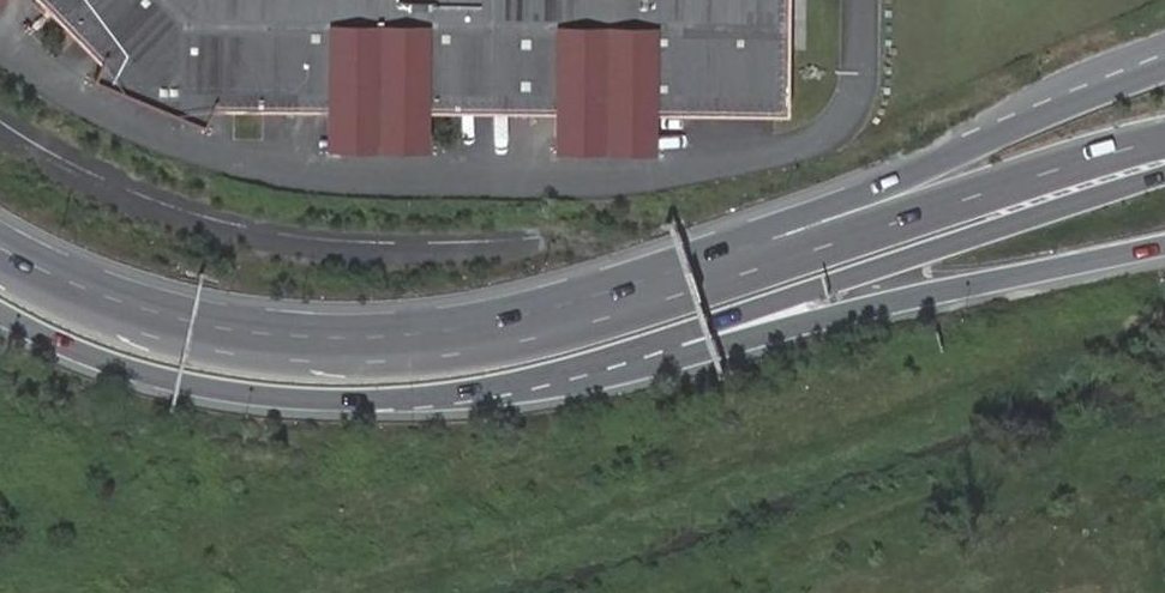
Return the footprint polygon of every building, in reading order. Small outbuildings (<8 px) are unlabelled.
[(100,63),(93,78),(201,124),(208,109),(325,110),(325,146),(425,146),(426,110),(553,112),(553,148),(653,149),(653,113),(785,114),(787,0),(38,0),(100,63)]
